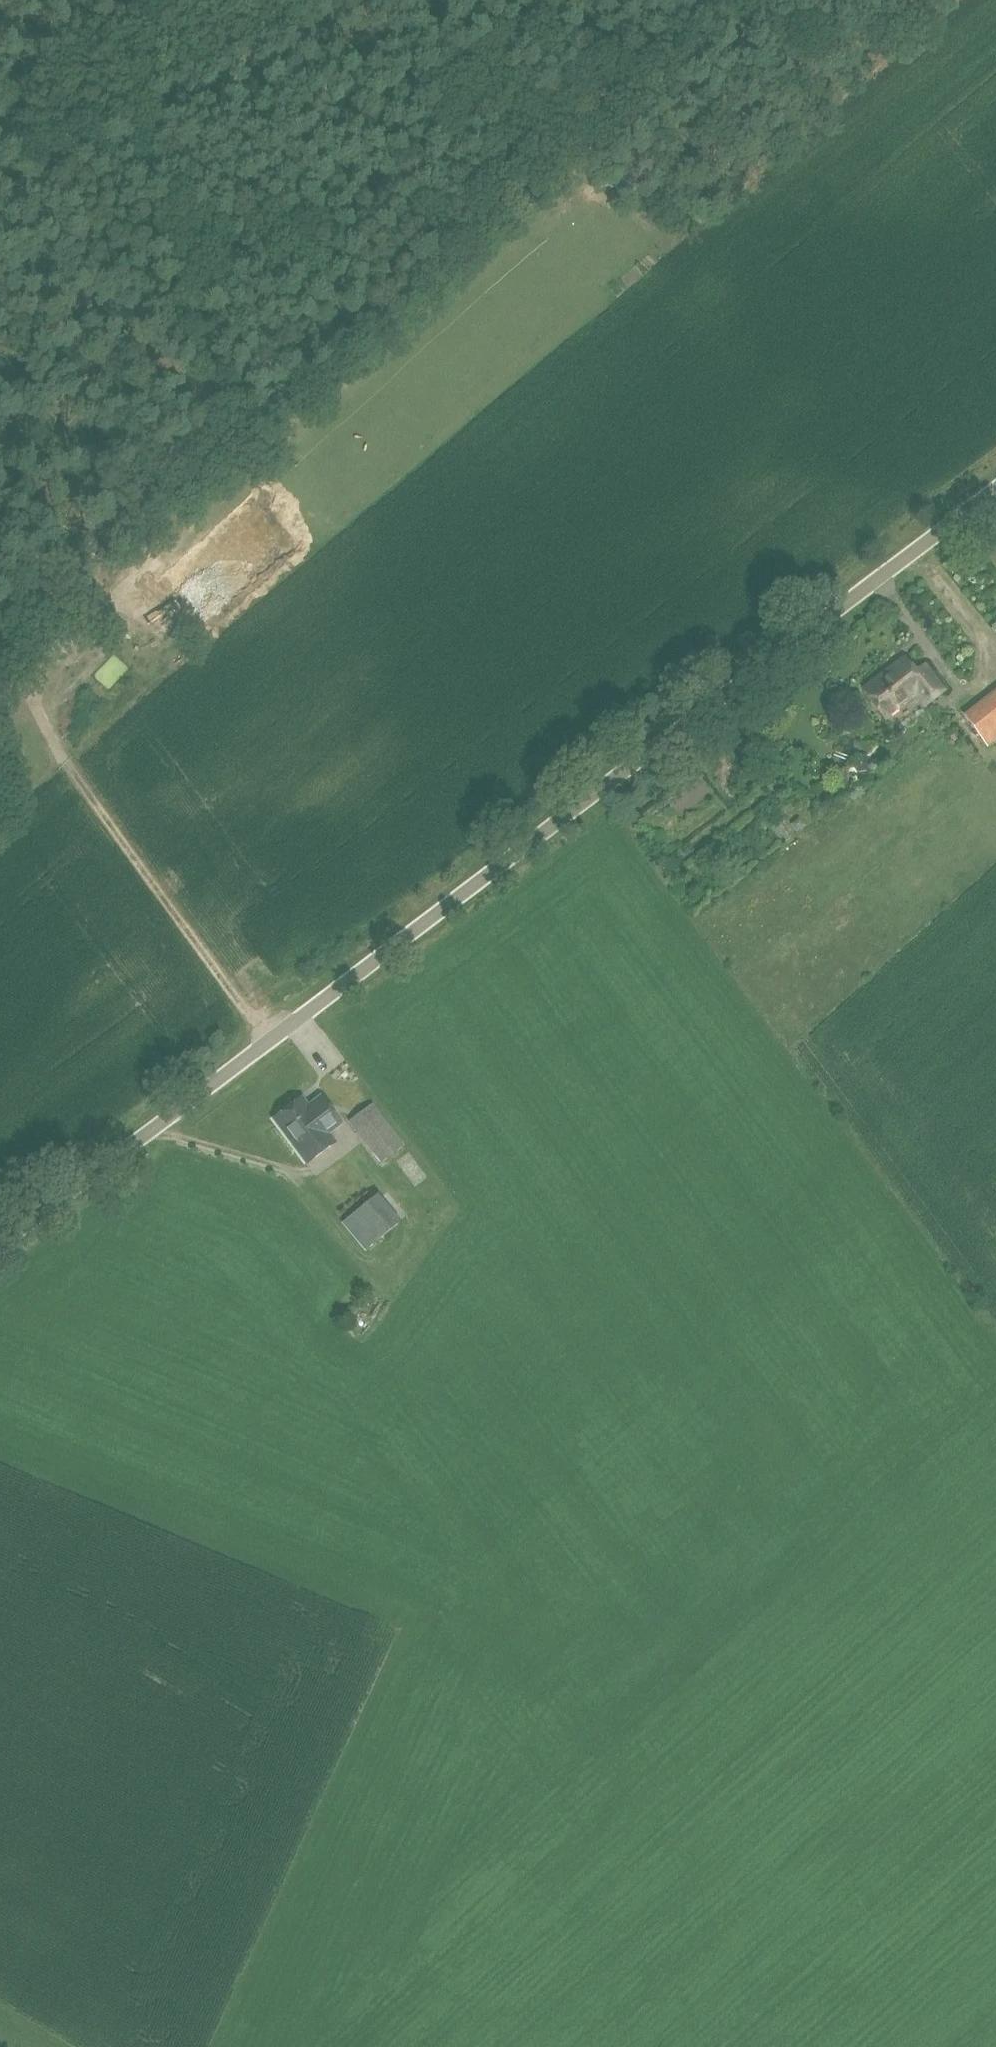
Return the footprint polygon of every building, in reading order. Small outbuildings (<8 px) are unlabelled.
[(913,672),(903,659),(861,691),(882,718),(913,694),(922,707),(943,691),(922,665),(913,672)] [(987,747),(995,741),(995,689),(962,715),(987,747)] [(341,1124),(322,1097),(309,1106),(302,1097),(273,1118),(306,1164),(335,1143),(328,1133),(341,1124)] [(381,1163),(403,1146),(380,1115),(357,1131),(381,1163)] [(366,1250),(398,1223),(374,1195),(342,1223),(366,1250)]
